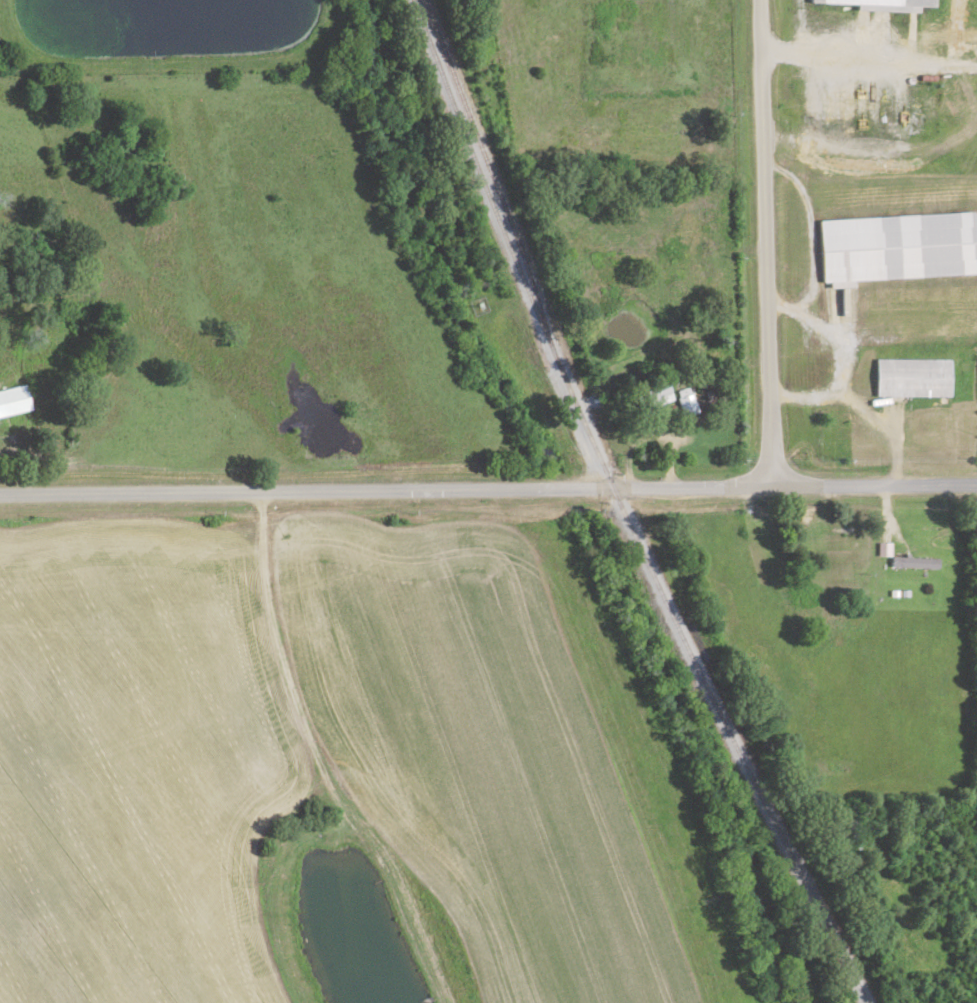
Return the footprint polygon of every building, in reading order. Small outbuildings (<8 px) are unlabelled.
[(918,5),(934,5),(934,0),(807,0),(853,2),(853,8),(918,10),(918,5)] [(972,274),(969,211),(816,218),(819,281),(972,274)] [(948,395),(948,357),(873,357),(873,395),(948,395)] [(887,568),(937,568),(937,557),(887,557),(887,568)]
